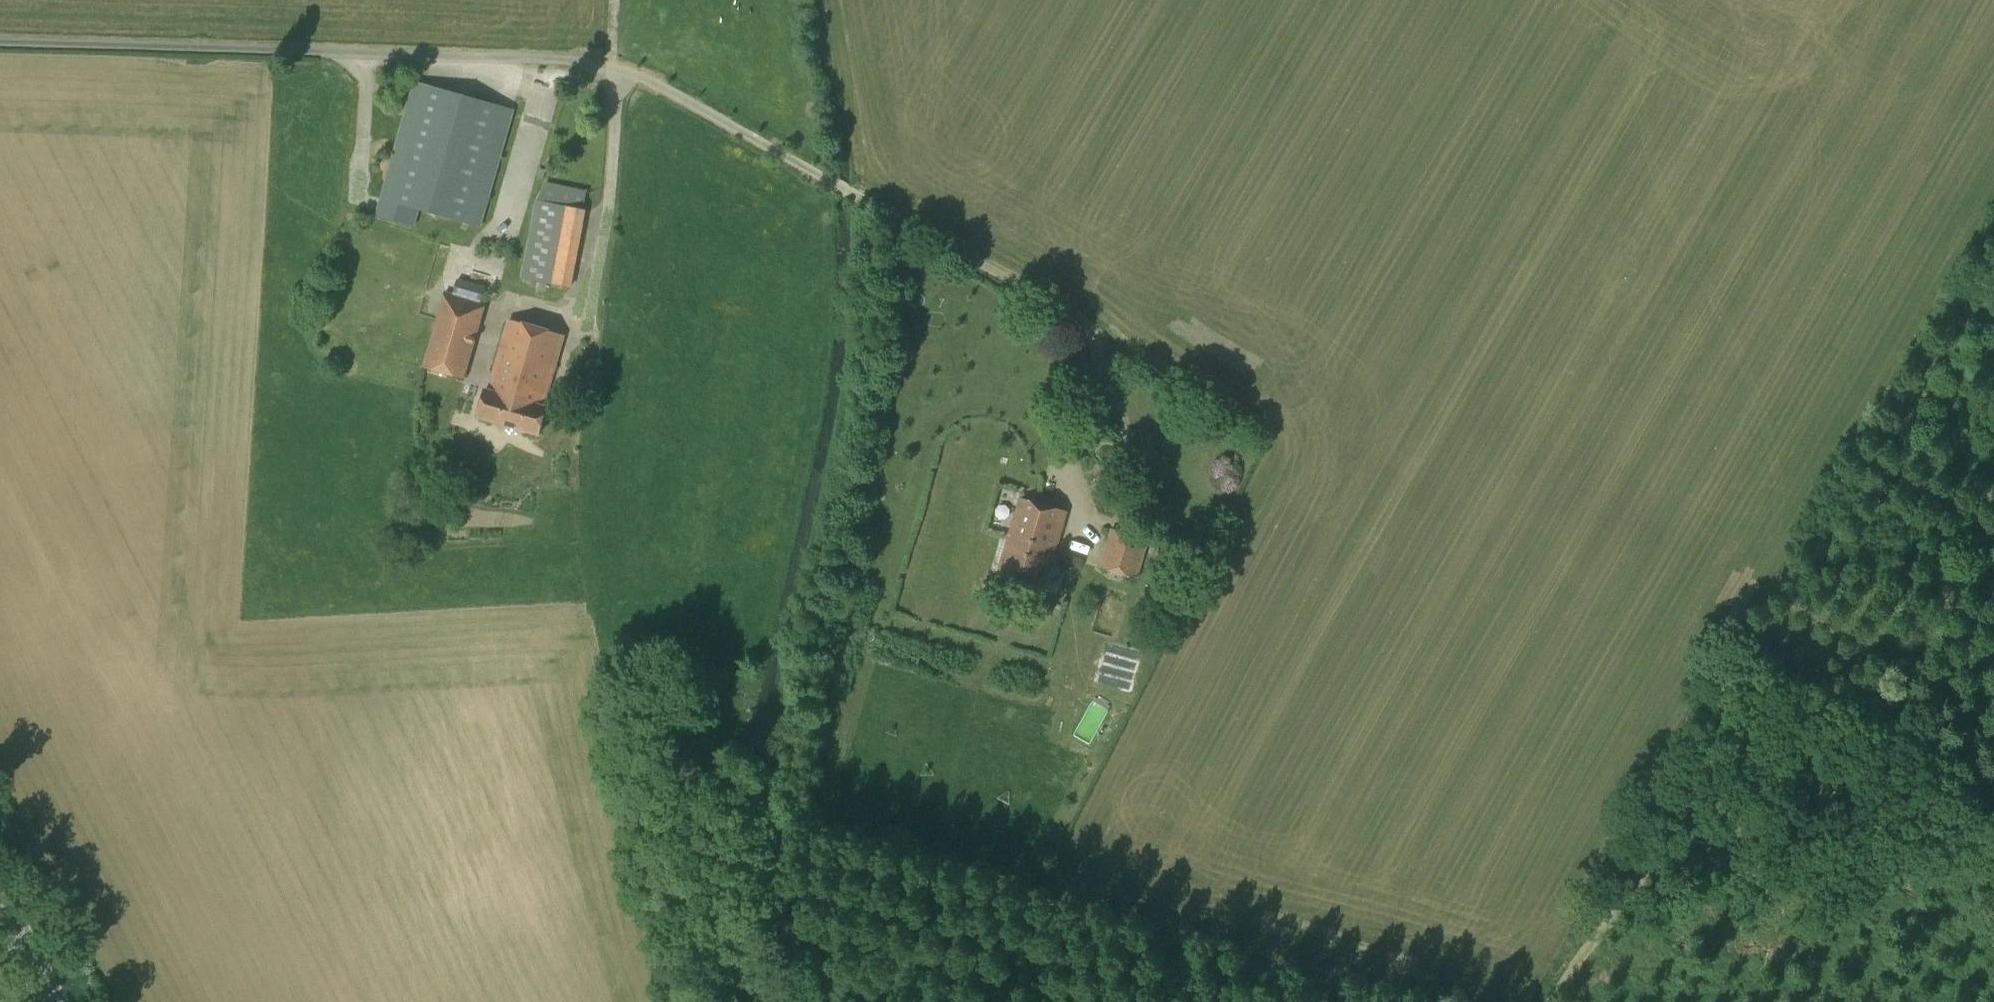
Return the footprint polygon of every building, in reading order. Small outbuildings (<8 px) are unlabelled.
[(480,227),(514,110),(424,85),(413,82),(380,198),(376,215),(414,226),(419,210),(480,227)] [(569,288),(584,209),(536,200),(521,279),(569,288)] [(482,298),(485,287),(470,283),(457,279),(453,293),(444,291),(441,302),(436,319),(422,368),(464,380),(486,303),(481,301),(482,298)] [(508,426),(536,329),(509,321),(490,389),(486,388),(478,417),(508,426)] [(536,329),(508,426),(538,434),(546,407),(543,406),(563,336),(536,329)] [(1045,583),(1066,512),(1020,499),(1000,569),(1045,583)] [(1138,580),(1149,540),(1111,528),(1099,568),(1138,580)] [(1099,682),(1132,691),(1142,653),(1110,644),(1099,682)] [(1077,736),(1094,745),(1113,709),(1096,700),(1077,736)]
